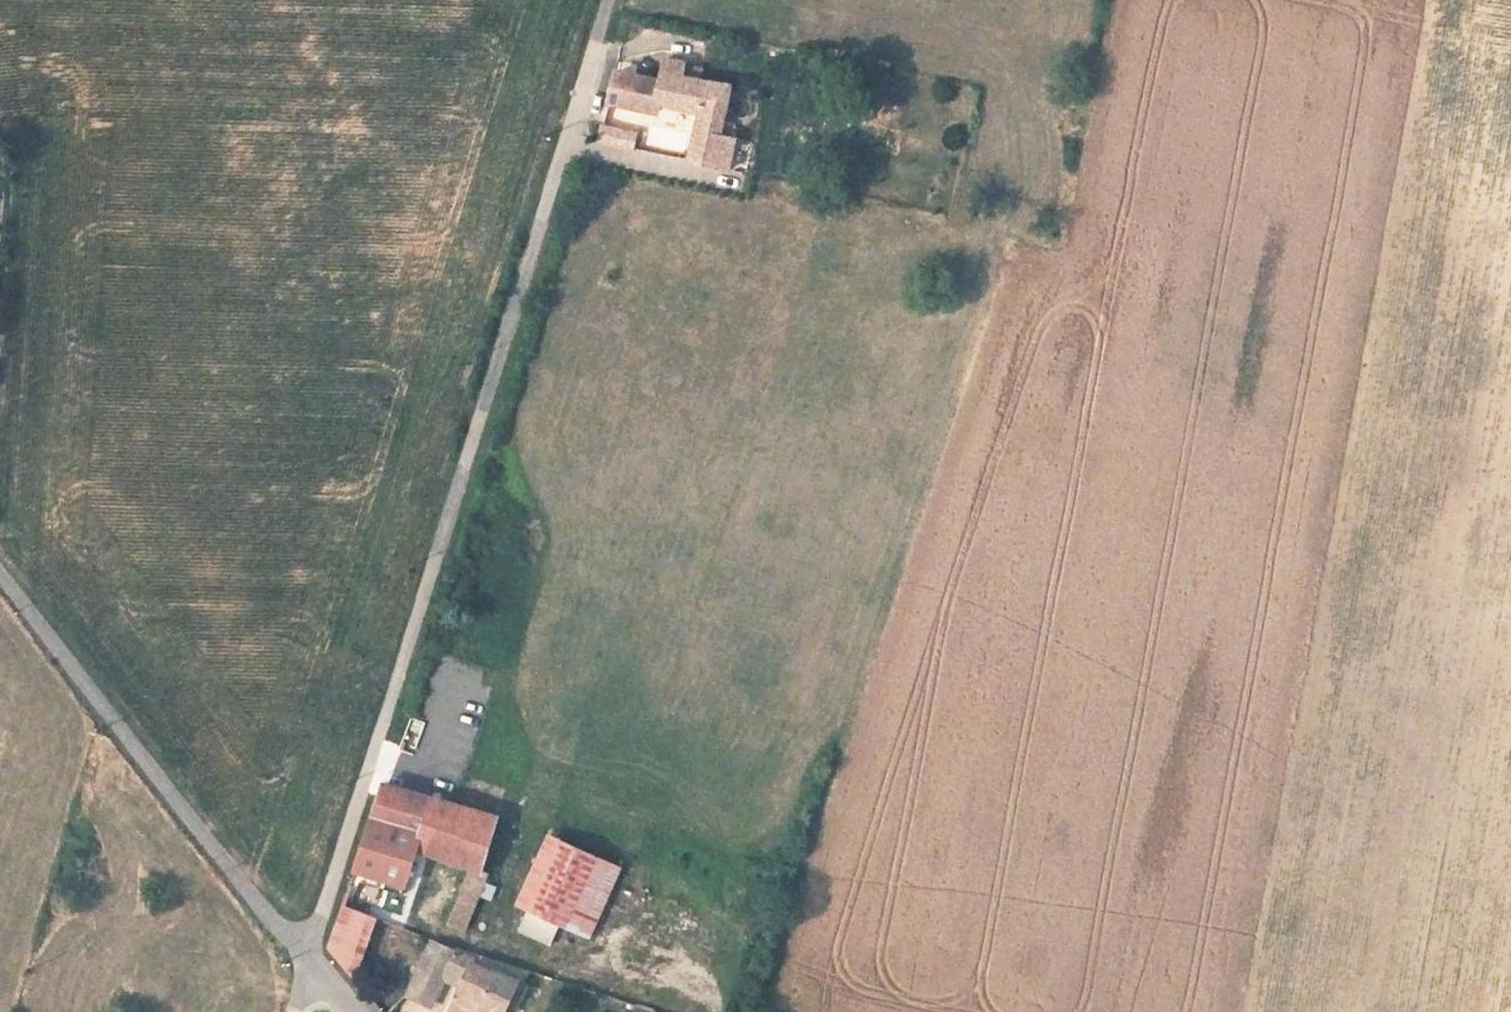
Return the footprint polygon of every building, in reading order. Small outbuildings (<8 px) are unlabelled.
[(714,113),(705,169),(736,175),(744,130),(727,119),(731,89),(685,81),(687,62),(665,58),(661,76),(622,70),(615,104),(651,110),(653,104),(714,113)] [(602,143),(639,151),(642,131),(606,123),(602,143)] [(481,873),(498,818),(383,783),(353,875),(406,887),(420,854),(469,870),(448,925),(467,932),(490,877),(481,873)] [(621,867),(561,840),(530,908),(591,935),(621,867)] [(330,951),(359,982),(379,920),(346,906),(330,951)] [(458,951),(431,940),(409,994),(436,1005),(446,981),(458,951)] [(458,951),(446,981),(453,984),(459,998),(454,1010),(460,1011),(538,1011),(539,1010),(545,1011),(547,1011),(555,992),(527,980),(525,984),(502,975),(504,970),(458,951)]
